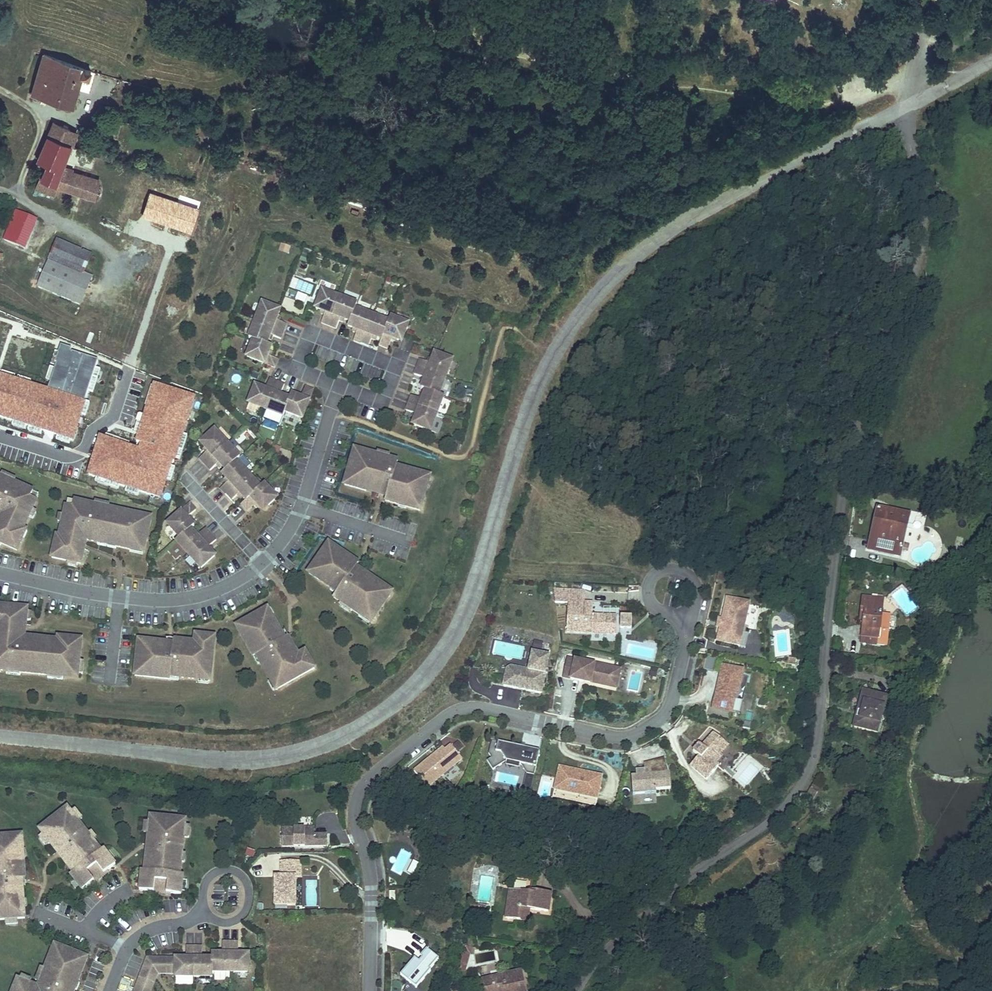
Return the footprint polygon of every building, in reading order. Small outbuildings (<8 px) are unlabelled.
[(44,54),(34,86),(32,94),(72,106),(81,76),(89,78),(92,69),(66,62),(44,54)] [(47,137),(69,146),(75,132),(53,123),(47,137)] [(47,137),(37,159),(37,160),(46,164),(36,188),(53,195),(58,184),(95,198),(98,184),(60,166),(65,155),(69,146),(47,137)] [(99,149),(96,156),(115,163),(117,157),(99,149)] [(16,212),(15,212),(3,238),(26,248),(37,221),(16,212)] [(120,233),(130,237),(136,222),(126,218),(120,233)] [(50,260),(83,274),(92,254),(92,253),(59,240),(50,259),(50,260)] [(289,253),(291,246),(282,244),(280,251),(289,253)] [(71,300),(83,274),(50,260),(39,286),(71,300)] [(71,300),(82,304),(93,279),(83,274),(71,300)] [(325,282),(323,289),(334,292),(336,285),(325,282)] [(323,289),(316,306),(326,310),(321,321),(336,327),(341,316),(350,320),(348,325),(358,329),(353,339),(368,345),(373,335),(381,338),(379,344),(387,347),(391,337),(401,340),(408,323),(390,316),(388,321),(355,308),(357,303),(323,289)] [(281,309),(264,302),(250,337),(255,339),(248,356),(276,367),(279,359),(268,354),(272,345),(268,343),(271,334),(282,338),(288,323),(277,319),(281,309)] [(377,349),(380,340),(372,338),(370,347),(377,349)] [(79,435),(96,361),(48,349),(40,382),(45,383),(40,405),(52,407),(50,412),(10,402),(15,379),(7,377),(10,365),(0,363),(0,417),(79,435)] [(450,359),(433,352),(429,362),(418,358),(412,373),(423,377),(420,387),(424,389),(421,398),(410,394),(404,409),(415,413),(412,423),(429,429),(442,395),(437,393),(450,359)] [(256,385),(250,402),(284,415),(286,411),(303,417),(314,389),(306,386),(301,397),(292,393),(290,398),(281,394),(285,384),(270,378),(266,389),(256,385)] [(21,384),(16,398),(33,404),(38,389),(21,384)] [(215,429),(202,441),(209,449),(200,457),(211,469),(219,461),(226,469),(222,472),(229,480),(221,488),(231,500),(240,492),(246,499),(241,503),(247,509),(256,502),(263,509),(277,497),(264,483),(260,486),(236,460),(240,457),(215,429)] [(365,455),(352,452),(343,484),(358,488),(359,483),(366,485),(365,488),(386,494),(384,500),(398,503),(399,500),(406,502),(405,505),(419,509),(427,480),(415,477),(416,471),(403,468),(402,470),(394,468),(397,460),(366,451),(365,455)] [(3,514),(0,520),(0,540),(17,548),(23,534),(20,533),(36,497),(31,495),(33,489),(28,486),(0,474),(0,513),(3,514)] [(355,497),(357,491),(342,486),(340,493),(355,497)] [(80,500),(74,499),(72,505),(66,503),(58,542),(55,541),(52,555),(81,562),(84,548),(81,547),(83,537),(98,541),(98,538),(117,542),(116,545),(130,548),(130,545),(144,548),(150,519),(137,516),(138,513),(124,510),(123,513),(116,511),(116,508),(80,500)] [(190,502),(168,522),(180,536),(176,539),(201,567),(214,555),(207,547),(216,539),(205,527),(197,535),(190,528),(194,524),(187,517),(196,509),(190,502)] [(881,525),(874,553),(900,559),(910,520),(878,512),(875,523),(881,525)] [(869,552),(874,553),(881,525),(875,523),(869,552)] [(340,550),(328,542),(311,567),(322,574),(319,579),(330,587),(332,585),(339,589),(334,596),(359,614),(362,611),(373,618),(392,591),(380,583),(377,586),(371,582),(372,580),(355,568),(358,563),(346,555),(345,557),(338,553),(340,550)] [(941,590),(928,586),(927,594),(940,597),(941,590)] [(582,592),(552,590),(553,603),(566,603),(565,632),(589,633),(590,633),(614,635),(615,617),(591,615),(591,604),(582,604),(582,592)] [(851,601),(851,612),(856,613),(856,619),(855,640),(863,640),(863,646),(882,647),(882,633),(883,617),(876,617),(876,598),(870,598),(869,601),(851,601)] [(741,633),(748,604),(725,599),(720,620),(719,623),(721,623),(720,628),(718,628),(715,641),(738,647),(741,633)] [(0,605),(0,670),(7,671),(7,669),(15,669),(15,671),(55,676),(55,674),(78,676),(82,640),(67,638),(66,643),(58,642),(59,640),(38,638),(38,640),(30,639),(31,637),(25,637),(25,633),(22,633),(23,623),(26,623),(28,608),(0,605)] [(234,622),(254,615),(252,609),(232,615),(234,622)] [(265,609),(241,623),(244,630),(240,632),(254,656),(258,654),(263,661),(261,662),(271,680),(273,679),(278,689),(315,668),(306,651),(297,656),(293,649),(295,648),(288,636),(285,638),(272,615),(269,616),(265,609)] [(630,618),(619,617),(618,628),(630,629),(630,618)] [(590,633),(589,633),(589,641),(614,642),(614,635),(590,633)] [(746,649),(749,635),(741,633),(738,647),(746,649)] [(139,643),(136,671),(143,672),(143,676),(171,680),(171,675),(180,676),(179,678),(200,680),(200,678),(211,679),(216,637),(197,635),(195,645),(188,644),(188,642),(174,640),(174,644),(148,641),(147,644),(139,643)] [(531,647),(540,650),(542,642),(534,639),(531,647)] [(654,661),(656,643),(627,640),(625,657),(654,661)] [(507,669),(503,687),(544,695),(547,677),(551,656),(533,652),(530,669),(512,666),(507,669)] [(573,659),(566,657),(562,677),(569,678),(573,659)] [(612,667),(573,659),(569,678),(608,687),(612,667)] [(706,659),(704,669),(711,671),(713,660),(706,659)] [(734,701),(740,675),(730,673),(731,668),(721,666),(717,683),(719,683),(718,689),(715,688),(712,704),(718,705),(717,710),(737,715),(740,702),(734,701)] [(619,669),(612,667),(608,687),(615,688),(619,669)] [(740,702),(746,677),(740,675),(734,701),(740,702)] [(852,714),(848,730),(867,735),(877,700),(855,694),(849,713),(852,714)] [(718,754),(726,745),(712,733),(700,746),(698,743),(691,751),(697,756),(688,766),(705,780),(716,766),(713,763),(720,756),(718,754)] [(522,791),(529,792),(539,751),(490,740),(487,753),(490,757),(486,760),(492,769),(505,761),(519,764),(526,774),(522,791)] [(429,788),(464,761),(451,745),(446,750),(443,747),(414,770),(417,773),(429,788)] [(629,775),(631,794),(654,792),(654,789),(669,788),(668,773),(666,773),(663,758),(642,763),(643,768),(634,769),(634,775),(629,775)] [(519,764),(505,761),(504,766),(518,769),(519,764)] [(580,771),(557,766),(557,769),(579,774),(580,771)] [(557,769),(550,797),(594,806),(600,776),(580,771),(579,774),(557,769)] [(103,851),(95,841),(94,842),(89,835),(90,834),(80,821),(73,812),(69,807),(41,829),(45,834),(52,843),(70,866),(73,863),(78,870),(75,872),(72,874),(75,878),(82,887),(84,890),(117,864),(115,861),(108,852),(105,849),(103,851)] [(84,818),(77,810),(73,812),(80,821),(84,818)] [(184,854),(186,837),(187,826),(188,820),(152,816),(152,823),(150,834),(147,862),(152,863),(151,871),(146,870),(143,870),(143,874),(142,885),(141,890),(183,894),(183,890),(184,879),(185,875),(182,874),(183,862),(182,862),(183,854),(184,854)] [(326,839),(326,828),(313,828),(313,822),(280,822),(280,839),(326,839)] [(98,839),(93,832),(90,834),(89,835),(94,842),(95,841),(98,839)] [(52,843),(45,834),(41,837),(48,846),(52,843)] [(26,858),(23,858),(23,850),(25,850),(24,835),(0,836),(0,920),(27,918),(26,907),(24,908),(24,899),(26,899),(25,886),(24,879),(27,879),(26,858)] [(392,869),(411,878),(418,862),(408,858),(411,851),(402,847),(392,869)] [(118,858),(111,849),(108,852),(115,861),(118,858)] [(299,877),(299,861),(279,861),(279,876),(273,876),(273,905),(294,905),(294,877),(299,877)] [(78,870),(73,863),(70,866),(75,872),(78,870)] [(82,887),(75,878),(71,881),(78,889),(82,887)] [(215,886),(215,900),(223,900),(223,886),(215,886)] [(509,916),(525,918),(526,906),(532,907),(550,909),(552,891),(533,889),(532,891),(511,889),(509,916)] [(471,914),(484,914),(484,906),(471,905),(471,914)] [(158,974),(176,974),(176,977),(213,978),(213,973),(249,973),(249,955),(243,955),(239,955),(239,951),(239,943),(223,943),(223,951),(223,954),(218,954),(212,954),(212,959),(207,959),(203,959),(203,956),(203,947),(187,947),(187,955),(186,959),(182,959),(147,958),(135,990),(152,990),(158,974)] [(18,979),(13,990),(75,990),(76,990),(73,989),(76,982),(79,983),(88,958),(58,946),(53,958),(50,957),(45,970),(48,971),(45,978),(43,977),(40,983),(38,987),(30,984),(20,980),(18,979)] [(431,972),(430,972),(434,968),(440,961),(427,950),(421,956),(423,959),(420,963),(414,958),(400,974),(417,989),(431,972)] [(41,968),(36,981),(40,983),(43,977),(45,978),(48,971),(45,970),(41,968)] [(484,977),(487,990),(527,990),(523,970),(484,977)] [(30,984),(32,980),(22,976),(20,980),(30,984)]
